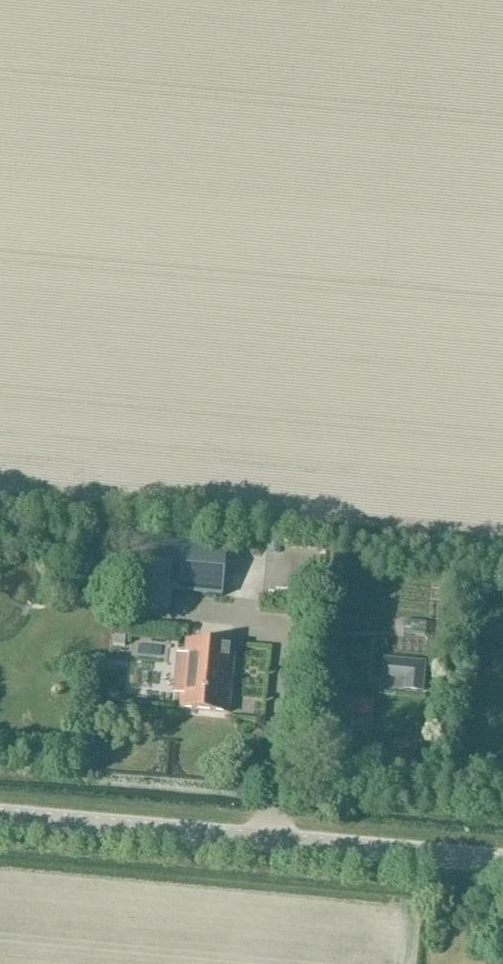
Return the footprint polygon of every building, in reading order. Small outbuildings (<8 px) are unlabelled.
[(136,536),(129,608),(171,612),(173,592),(223,597),(229,546),(136,536)] [(147,648),(157,636),(147,628),(137,640),(147,648)] [(181,710),(231,714),(237,645),(188,642),(181,710)] [(385,660),(383,677),(406,679),(405,690),(422,692),(425,664),(385,660)] [(346,698),(344,715),(373,718),(375,700),(346,698)] [(374,745),(373,757),(382,757),(383,745),(374,745)]
